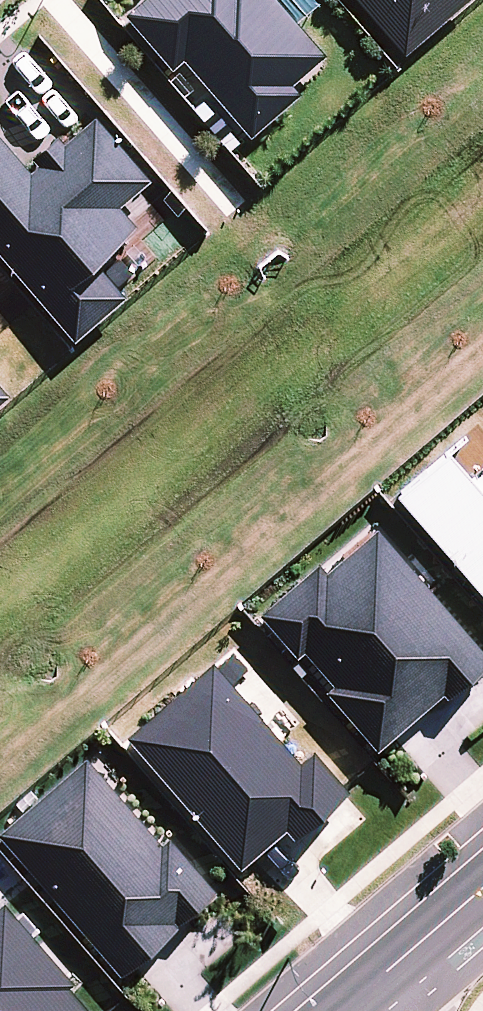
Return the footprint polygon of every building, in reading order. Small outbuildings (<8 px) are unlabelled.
[(250,139),(300,96),(292,87),(325,58),(296,24),(275,0),(146,0),(124,19),(171,73),(183,63),(250,139)] [(296,24),(318,6),(312,0),(275,0),(296,24)] [(470,0),(353,0),(403,58),(470,0)] [(73,345),(125,300),(97,268),(137,231),(119,209),(150,183),(94,119),(63,146),(55,137),(29,160),(36,168),(30,173),(0,139),(0,259),(73,345)] [(10,399),(0,388),(0,406),(10,399)] [(394,480),(482,583),(482,455),(473,464),(447,433),(394,480)] [(316,549),(259,600),(297,646),(303,641),(331,673),(325,678),(377,737),(441,682),(445,687),(482,655),(482,638),(376,514),(325,559),(316,549)] [(211,650),(126,725),(242,856),(285,819),(293,828),(347,781),(345,778),(311,740),(300,751),(211,650)] [(0,818),(0,823),(122,963),(175,916),(171,912),(174,909),(179,913),(216,880),(167,824),(159,830),(85,744),(0,818)] [(97,1006),(70,976),(74,972),(72,969),(2,889),(0,891),(0,1010),(90,1010),(97,1006)]
